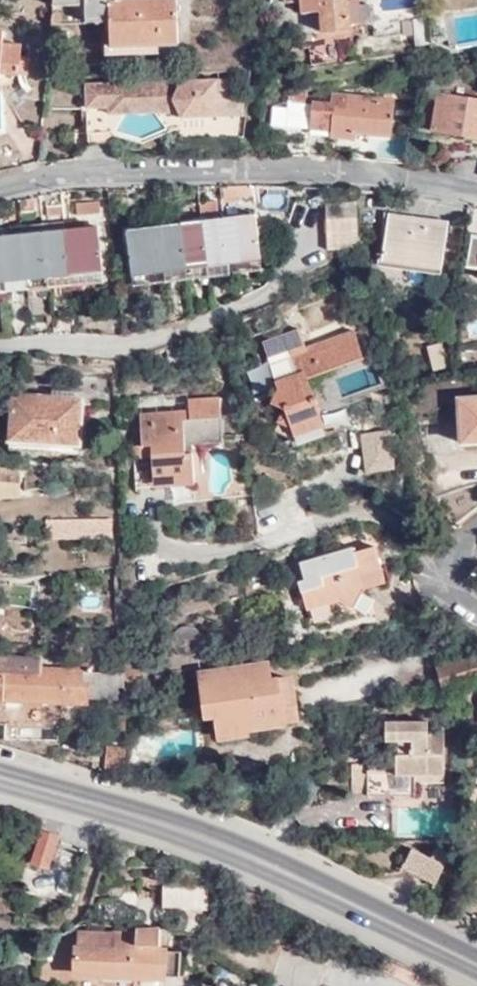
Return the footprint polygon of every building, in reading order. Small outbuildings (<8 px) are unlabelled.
[(176,0),(84,0),(86,21),(108,21),(109,43),(156,41),(177,41),(176,0)] [(302,13),(321,11),(323,33),(350,30),(350,24),(361,23),(359,0),(347,1),(347,0),(300,0),(302,13)] [(431,42),(427,19),(412,20),(416,44),(431,42)] [(28,55),(19,54),(21,43),(2,41),(2,29),(0,29),(0,73),(26,75),(28,55)] [(337,42),(341,59),(358,55),(353,38),(337,42)] [(156,53),(156,41),(109,43),(110,54),(156,53)] [(405,93),(415,94),(418,76),(406,74),(405,93)] [(122,104),(170,103),(169,93),(178,92),(183,100),(183,110),(188,115),(219,115),(218,80),(87,84),(88,143),(112,142),(111,112),(107,106),(106,102),(115,95),(122,104)] [(111,112),(183,110),(183,100),(178,92),(169,93),(170,103),(122,104),(115,95),(106,102),(107,106),(111,112)] [(333,107),(345,108),(347,95),(332,93),(332,102),(333,103),(333,107)] [(436,93),(430,133),(464,139),(465,133),(476,135),(476,100),(436,93)] [(331,136),(355,138),(355,132),(390,135),(393,98),(347,95),(345,108),(333,107),(333,103),(332,102),(312,101),(310,129),(332,130),(331,136)] [(251,187),(218,187),(220,197),(252,197),(251,187)] [(283,206),(284,193),(264,193),(264,206),(283,206)] [(99,214),(98,203),(76,205),(77,216),(99,214)] [(357,218),(355,203),(326,204),(327,220),(357,218)] [(156,220),(155,210),(147,211),(149,220),(156,220)] [(443,264),(449,222),(386,214),(384,226),(389,227),(385,257),(443,264)] [(199,215),(178,217),(179,225),(201,222),(200,217),(199,215)] [(253,216),(222,220),(227,264),(260,260),(253,216)] [(357,218),(327,220),(328,237),(357,235),(357,218)] [(222,220),(201,222),(206,266),(227,264),(222,220)] [(201,222),(179,225),(185,269),(206,266),(201,222)] [(63,224),(42,226),(43,233),(64,231),(63,224)] [(157,228),(163,271),(185,269),(179,225),(157,228)] [(42,226),(20,228),(20,235),(43,233),(42,226)] [(0,230),(0,237),(20,235),(20,228),(0,230)] [(97,228),(64,231),(69,275),(101,272),(97,228)] [(127,232),(131,274),(163,271),(157,228),(127,232)] [(64,231),(43,233),(47,271),(47,277),(69,275),(64,231)] [(43,233),(20,235),(25,280),(47,277),(47,271),(43,233)] [(0,237),(0,242),(1,254),(4,281),(25,280),(20,235),(0,237)] [(357,235),(328,237),(329,249),(358,248),(357,235)] [(472,239),(469,267),(476,268),(476,240),(472,239)] [(260,260),(227,264),(229,275),(261,271),(260,260)] [(206,266),(207,277),(229,275),(227,264),(206,266)] [(185,269),(186,280),(207,277),(206,266),(185,269)] [(163,271),(165,282),(186,280),(185,269),(163,271)] [(132,286),(165,282),(163,271),(131,274),(132,286)] [(101,272),(69,275),(69,286),(102,283),(101,272)] [(69,275),(47,277),(48,288),(69,286),(69,275)] [(47,277),(25,280),(27,290),(48,288),(47,277)] [(25,280),(4,281),(5,293),(27,290),(25,280)] [(476,290),(462,296),(466,311),(476,307),(476,293),(476,290)] [(363,359),(353,332),(306,349),(300,330),(263,343),(268,359),(290,351),(298,376),(277,384),(278,391),(271,404),(282,410),(277,423),(292,429),(293,434),(322,424),(307,378),(363,359)] [(50,398),(71,400),(72,392),(52,390),(50,398)] [(82,401),(71,400),(50,398),(14,396),(10,440),(80,445),(82,401)] [(188,410),(188,400),(188,397),(141,398),(141,411),(188,410)] [(219,399),(188,400),(188,410),(141,411),(142,454),(153,454),(153,476),(194,475),(193,442),(221,441),(219,399)] [(460,401),(462,445),(476,444),(476,400),(460,401)] [(348,413),(326,418),(329,433),(352,428),(348,413)] [(395,474),(392,431),(362,433),(365,476),(395,474)] [(21,477),(21,471),(0,469),(0,475),(21,477)] [(21,477),(0,475),(0,482),(20,484),(21,477)] [(113,540),(111,520),(46,522),(48,543),(113,540)] [(357,569),(378,561),(369,538),(349,547),(345,540),(294,561),(300,577),(295,579),(305,607),(337,594),(355,607),(364,583),(357,569)] [(384,575),(378,561),(357,569),(364,583),(384,575)] [(124,668),(89,668),(89,662),(76,661),(75,667),(69,667),(69,670),(43,670),(42,660),(0,659),(0,706),(4,706),(5,700),(87,701),(87,695),(119,695),(119,682),(124,681),(124,668)] [(281,705),(294,704),(290,680),(270,683),(267,666),(202,675),(208,717),(217,716),(221,739),(246,735),(246,730),(283,725),(281,705)] [(186,681),(184,668),(169,670),(171,684),(186,681)] [(296,723),(294,704),(281,705),(283,725),(296,723)] [(415,802),(416,791),(416,778),(444,780),(445,733),(430,732),(430,727),(387,726),(387,744),(398,744),(397,777),(366,776),(368,766),(352,765),(352,795),(366,795),(366,801),(415,802)] [(125,770),(125,747),(108,747),(108,770),(125,770)] [(416,778),(416,791),(444,793),(444,780),(416,778)] [(22,858),(49,866),(57,838),(42,833),(39,843),(28,840),(22,858)] [(403,875),(434,891),(448,863),(434,857),(430,866),(411,856),(403,875)] [(208,908),(209,886),(165,884),(163,906),(208,908)] [(160,950),(161,930),(138,930),(138,932),(80,931),(79,953),(69,953),(70,967),(79,967),(79,973),(181,975),(181,951),(160,950)]
